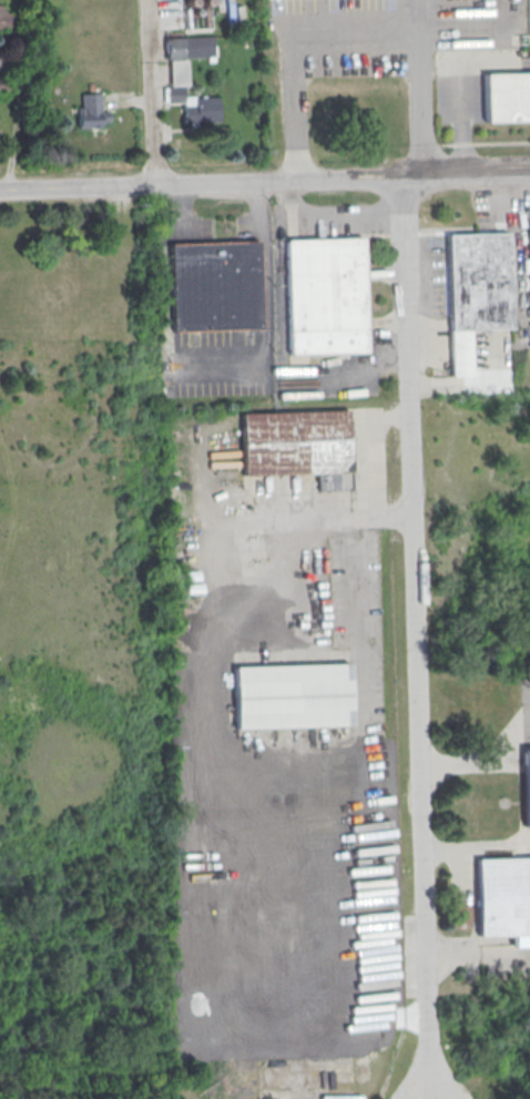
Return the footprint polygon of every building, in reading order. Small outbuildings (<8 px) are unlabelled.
[(165,38),(214,35),(215,57),(166,59),(165,38)] [(482,74),(529,73),(529,122),(483,123),(482,74)] [(194,98),(217,98),(218,122),(182,123),(181,104),(183,104),(183,102),(167,103),(167,88),(183,87),(183,96),(194,96),(194,98)] [(80,93),(100,93),(101,111),(109,110),(109,122),(100,122),(100,128),(78,128),(77,113),(81,113),(80,93)] [(447,235),(508,234),(510,328),(450,330),(447,235)] [(285,241),(363,238),(366,353),(288,355),(285,241)] [(169,244),(257,241),(259,328),(171,332),(169,244)] [(239,414),(348,410),(350,491),(316,492),(316,474),(242,476),(239,414)] [(233,666),(348,663),(349,726),(234,730),(233,666)] [(475,859),(529,857),(529,936),(477,937),(475,859)]
